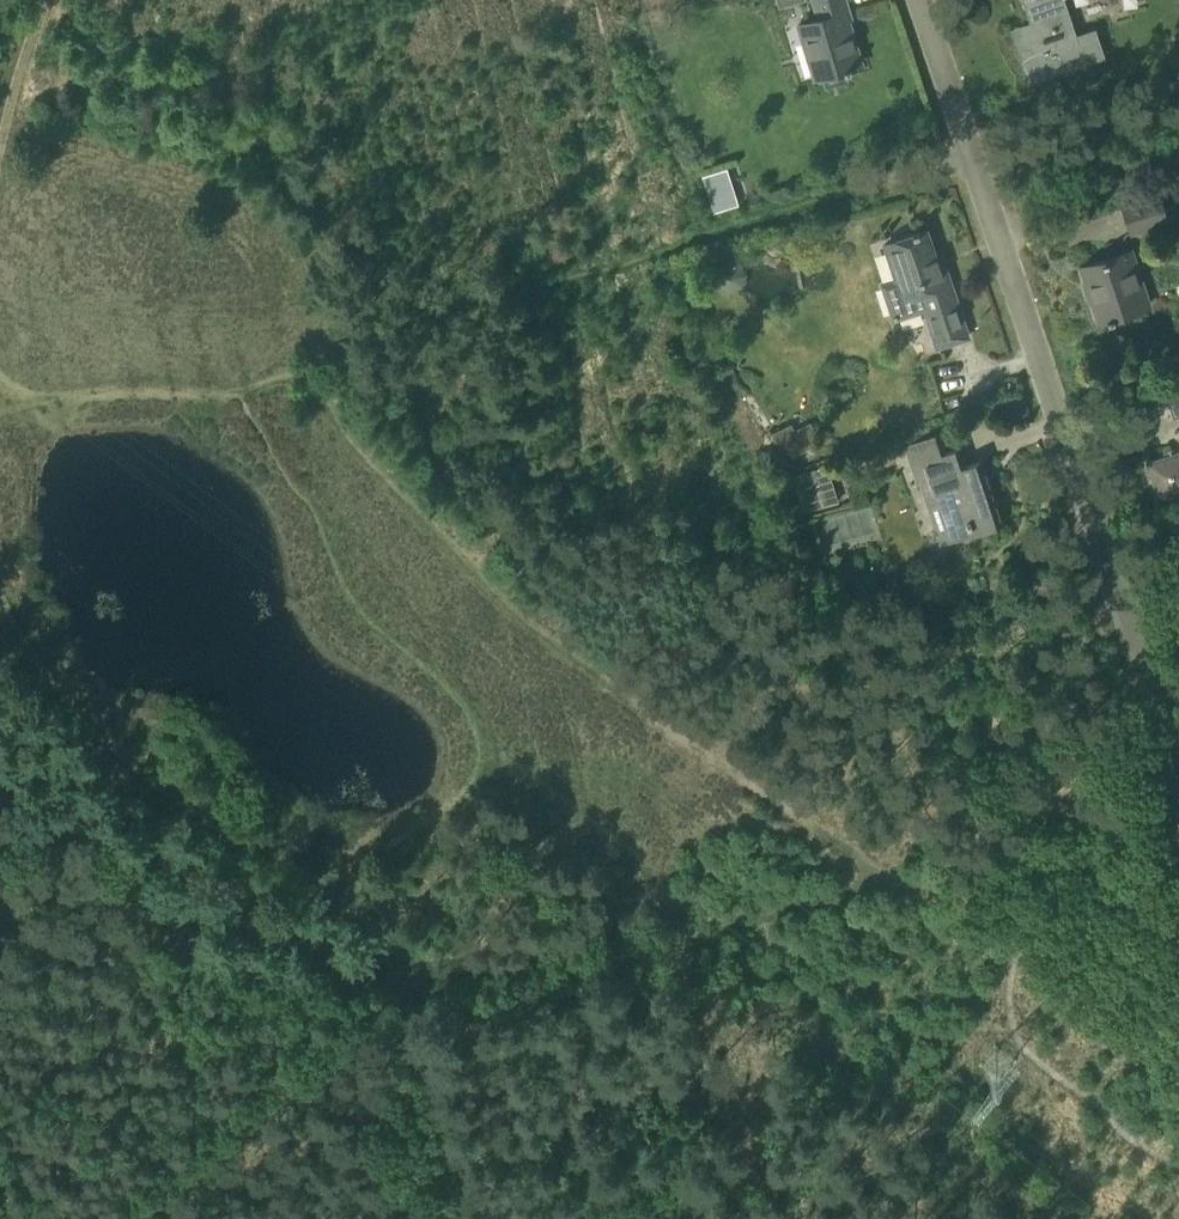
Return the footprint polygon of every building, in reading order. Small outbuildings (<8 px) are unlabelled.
[(860,65),(847,18),(850,17),(845,0),(813,0),(819,19),(799,25),(815,78),(860,65)] [(1033,32),(1012,39),(1026,83),(1104,57),(1095,28),(1076,34),(1064,0),(1022,0),(1033,32)] [(702,176),(713,212),(742,203),(731,168),(702,176)] [(1132,233),(1166,222),(1157,194),(1123,205),(1132,233)] [(897,281),(881,286),(892,322),(926,311),(938,346),(944,344),(967,337),(944,266),(948,264),(943,251),(934,255),(926,231),(903,238),(885,244),(897,281)] [(1099,322),(1148,306),(1130,251),(1082,267),(1099,322)] [(1164,389),(1173,417),(1178,415),(1178,384),(1164,389)] [(959,448),(909,464),(914,482),(923,480),(943,542),(1000,524),(980,461),(965,466),(959,448)] [(1145,462),(1158,500),(1178,493),(1178,451),(1168,454),(1145,462)] [(827,465),(791,477),(803,513),(839,501),(827,465)]
